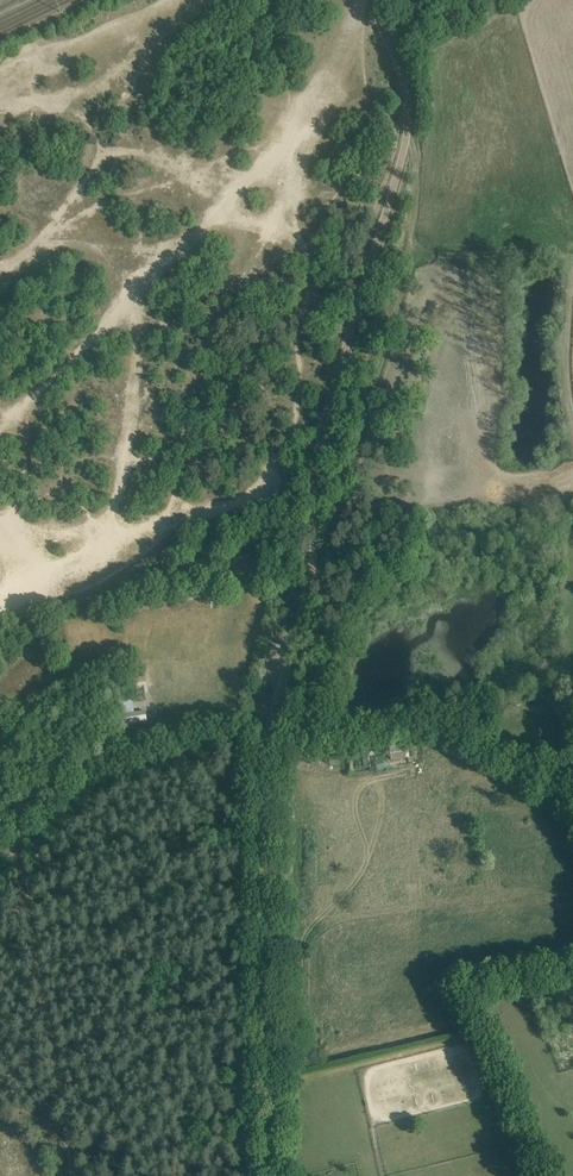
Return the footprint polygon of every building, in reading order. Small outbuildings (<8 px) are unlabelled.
[(132,700),(116,702),(117,714),(116,715),(119,729),(129,728),(128,724),(140,722),(141,728),(147,727),(147,721),(145,711),(134,712),(132,700)] [(391,760),(406,758),(404,743),(389,746),(391,760)] [(339,757),(329,757),(329,765),(339,764),(339,757)]
